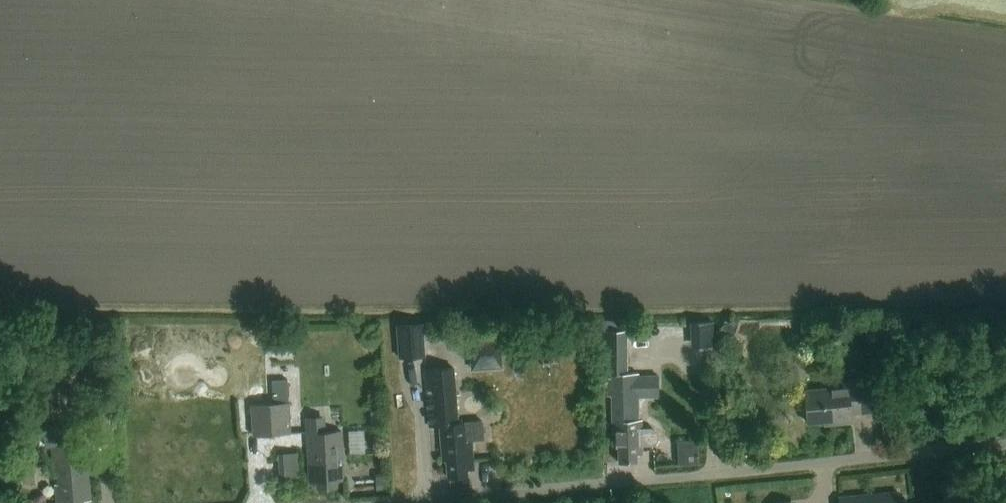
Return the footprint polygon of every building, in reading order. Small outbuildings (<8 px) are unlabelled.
[(725,320),(720,334),(733,339),(738,325),(725,320)] [(425,356),(423,323),(396,325),(398,358),(425,356)] [(470,328),(471,340),(499,338),(498,326),(470,328)] [(627,372),(627,330),(604,330),(604,372),(627,372)] [(499,338),(471,340),(472,357),(500,355),(499,338)] [(467,470),(474,470),(472,440),(484,439),(483,421),(458,423),(454,368),(426,370),(430,426),(440,426),(443,461),(447,460),(448,478),(468,476),(467,470)] [(643,430),(643,420),(639,420),(639,399),(659,398),(659,377),(638,377),(638,374),(611,374),(612,448),(618,448),(618,463),(638,463),(637,455),(643,455),(643,445),(652,445),(657,443),(658,440),(658,435),(656,431),(651,430),(643,430)] [(851,413),(875,411),(871,379),(838,382),(839,387),(804,391),(808,423),(834,420),(834,424),(852,422),(851,413)] [(250,435),(288,432),(285,402),(248,405),(250,435)] [(326,432),(308,433),(310,481),(317,481),(317,488),(337,487),(337,480),(344,480),(342,432),(326,432)] [(703,437),(681,438),(682,462),(704,461),(703,437)] [(91,501),(86,443),(53,446),(58,502),(84,502),(91,501)] [(287,481),(306,480),(304,450),(286,451),(287,481)] [(388,476),(375,476),(376,493),(389,492),(388,476)] [(905,499),(899,500),(898,492),(839,497),(840,502),(906,502),(905,499)]
